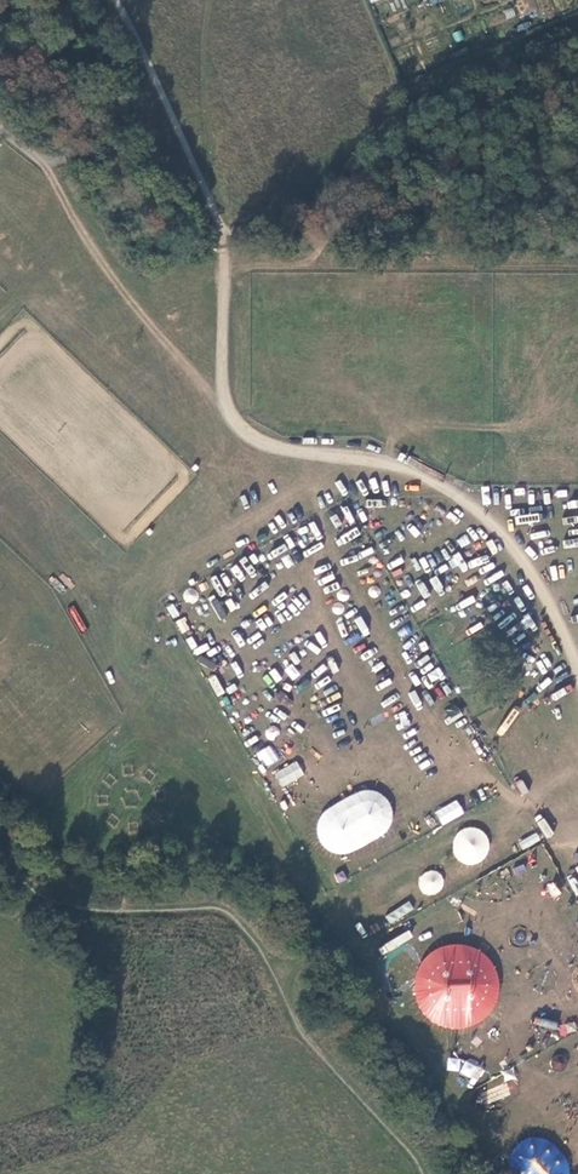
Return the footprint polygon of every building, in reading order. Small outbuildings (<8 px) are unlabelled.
[(527,22),(518,26),(520,30),(529,26),(527,22)] [(463,49),(454,52),(455,57),(465,53),(463,49)] [(176,621),(181,633),(188,630),(183,618),(176,621)] [(262,767),(277,762),(272,746),(257,751),(262,767)] [(274,772),(281,787),(304,776),(298,761),(274,772)] [(378,786),(312,819),(331,858),(397,825),(378,786)] [(434,812),(442,826),(464,813),(456,799),(434,812)] [(308,832),(317,832),(317,814),(308,814),(308,832)] [(505,1011),(480,938),(417,959),(421,969),(409,973),(430,1036),(505,1011)] [(461,1073),(471,1077),(475,1068),(465,1064),(461,1073)]
